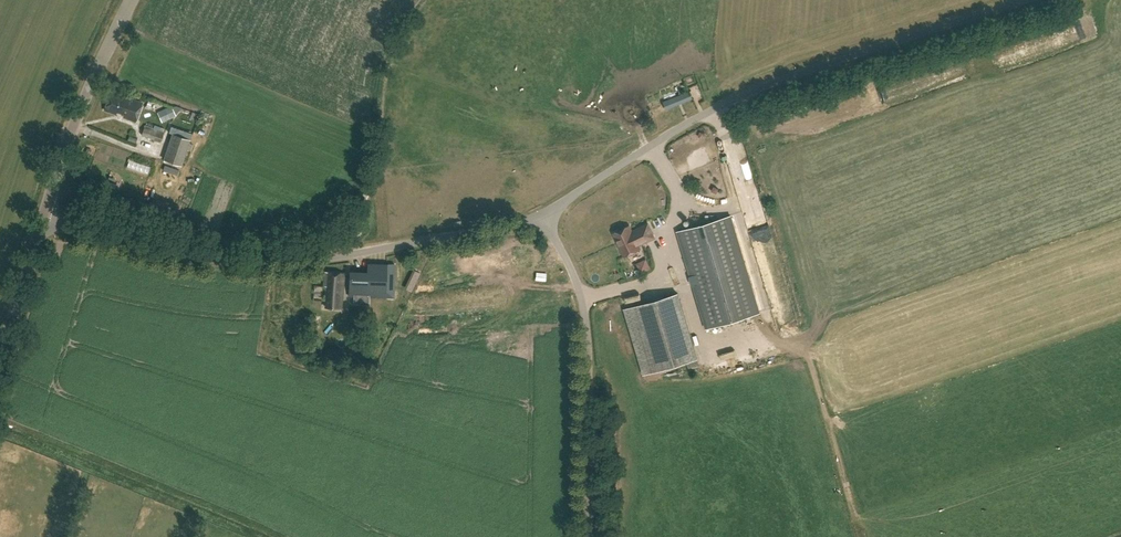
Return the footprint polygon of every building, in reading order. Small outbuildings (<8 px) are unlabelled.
[(144,104),(114,92),(106,110),(117,114),(119,111),(126,114),(124,117),(136,122),(144,104)] [(692,100),(689,92),(663,102),(666,111),(692,100)] [(167,114),(170,120),(178,116),(174,110),(167,114)] [(164,129),(146,122),(141,135),(159,142),(164,129)] [(190,140),(172,134),(164,159),(182,165),(187,150),(190,151),(192,145),(189,144),(190,140)] [(684,171),(699,168),(697,159),(682,162),(684,171)] [(760,313),(731,216),(678,232),(691,276),(695,275),(698,284),(694,285),(707,328),(760,313)] [(655,238),(648,224),(638,229),(639,231),(633,234),(630,226),(614,234),(624,257),(629,254),(631,255),(635,253),(636,251),(640,249),(639,245),(655,238)] [(395,264),(369,264),(369,271),(350,271),(349,295),(386,297),(386,286),(394,286),(395,264)] [(344,273),(325,272),(324,286),(327,286),(326,307),(341,308),(344,273)] [(698,358),(678,294),(624,310),(644,374),(698,358)] [(771,331),(779,330),(778,322),(769,323),(771,331)]
